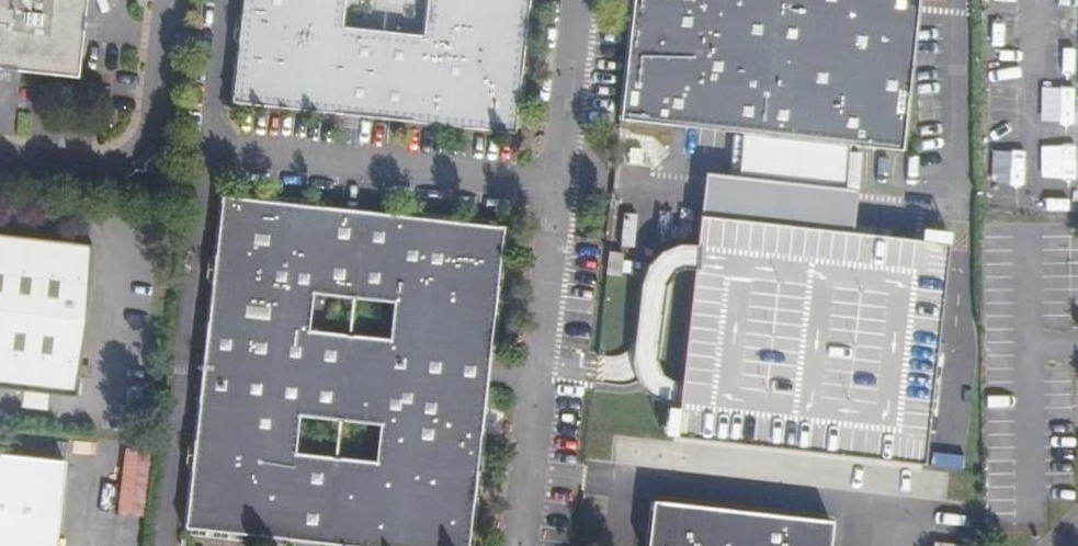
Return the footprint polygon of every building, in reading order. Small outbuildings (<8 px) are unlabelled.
[(58,79),(71,68),(78,0),(0,0),(0,73),(58,79)] [(230,104),(512,135),(514,125),(519,126),(525,73),(519,72),(522,41),(528,41),(533,3),(526,2),(527,0),(242,0),(230,104)] [(618,120),(743,133),(850,144),(901,149),(915,7),(916,0),(630,0),(618,120)] [(850,144),(743,133),(739,176),(846,187),(850,144)] [(221,197),(187,527),(194,528),(193,536),(290,545),(291,539),(357,545),(473,545),(478,497),(472,496),(475,466),(481,467),(486,424),(481,424),(488,356),(494,357),(498,321),(492,321),(495,288),(501,288),(506,239),(500,238),(501,227),(492,226),(493,220),(404,211),(403,216),(324,208),(317,201),(230,192),(221,197)] [(910,220),(899,219),(892,289),(904,290),(910,220)] [(70,399),(86,247),(0,238),(0,392),(70,399)] [(117,511),(141,515),(152,453),(128,449),(117,511)] [(0,453),(0,545),(53,545),(63,460),(0,453)] [(830,524),(653,505),(648,545),(828,545),(830,524)]
